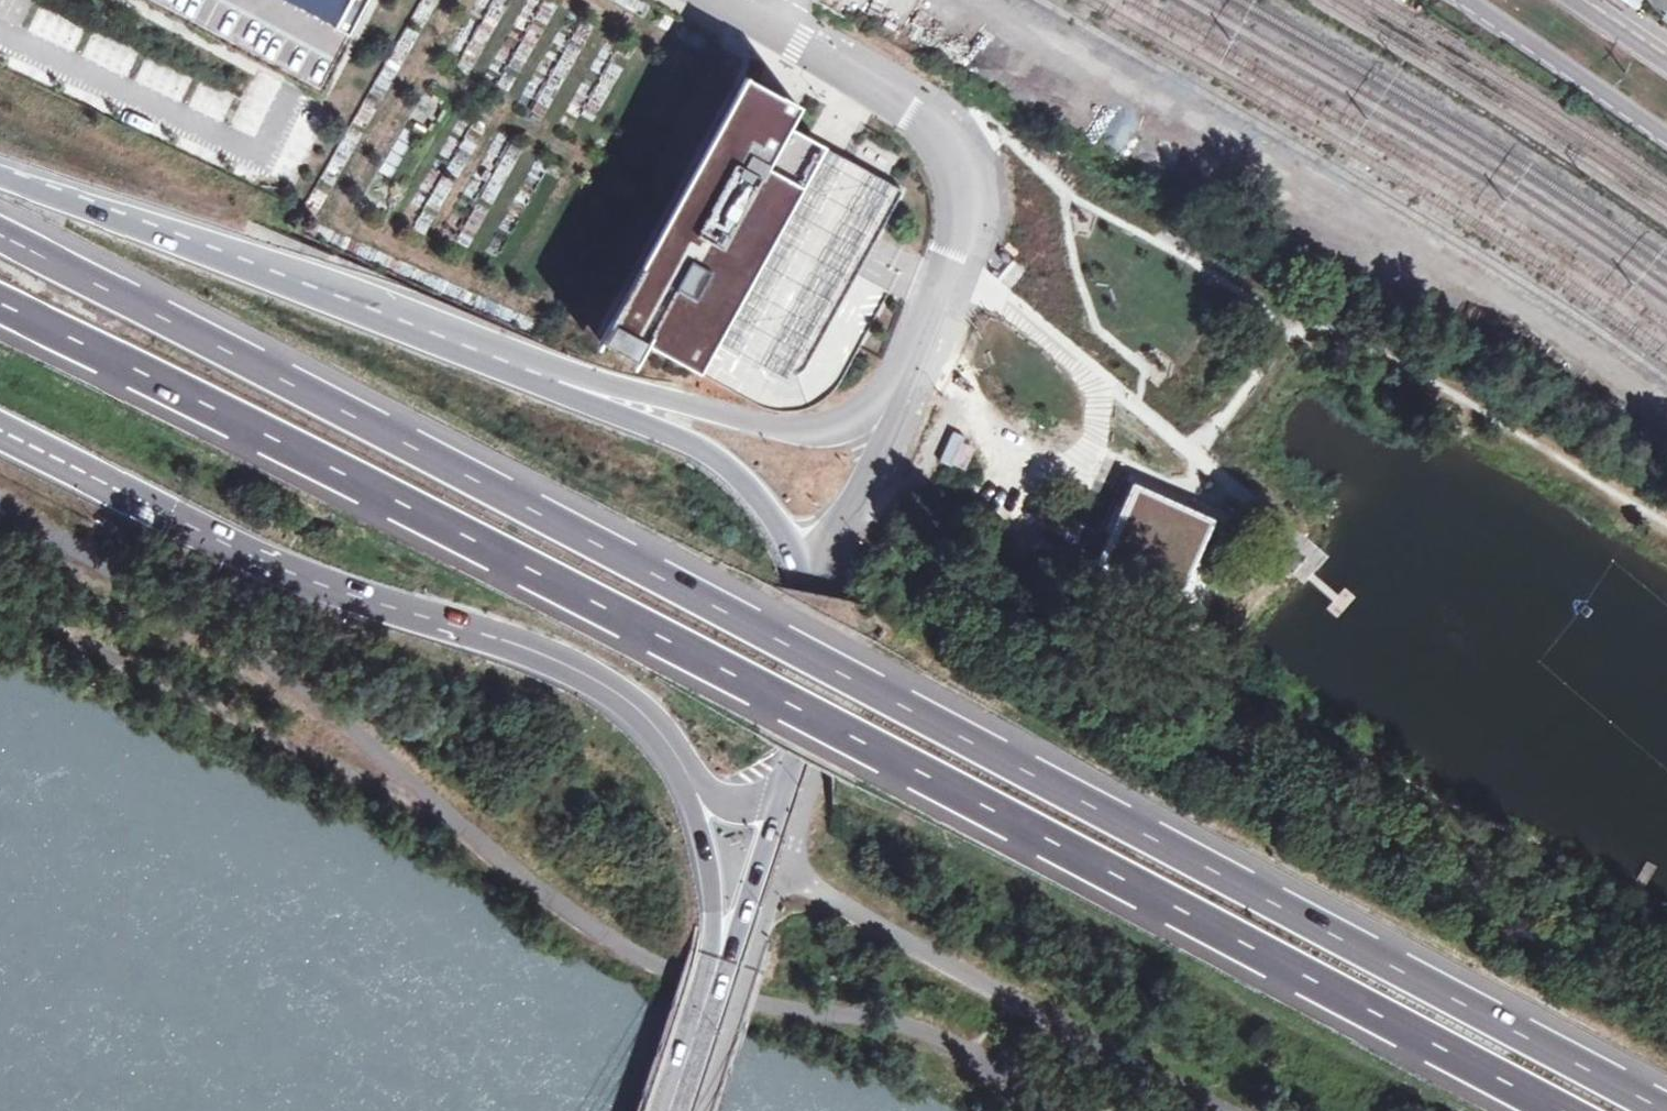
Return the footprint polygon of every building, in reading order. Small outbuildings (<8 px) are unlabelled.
[(329,90),(376,0),(159,0),(329,90)] [(673,369),(796,142),(777,131),(789,111),(736,81),(586,344),(620,364),(631,345),(673,369)] [(819,155),(796,142),(673,369),(707,388),(739,406),(753,413),(761,415),(771,415),(781,414),(789,412),(799,409),(808,402),(819,392),(875,294),(863,287),(842,275),(856,250),(866,232),(887,194),(841,168),(819,155)] [(1136,486),(1100,562),(1178,599),(1214,523),(1136,486)]
